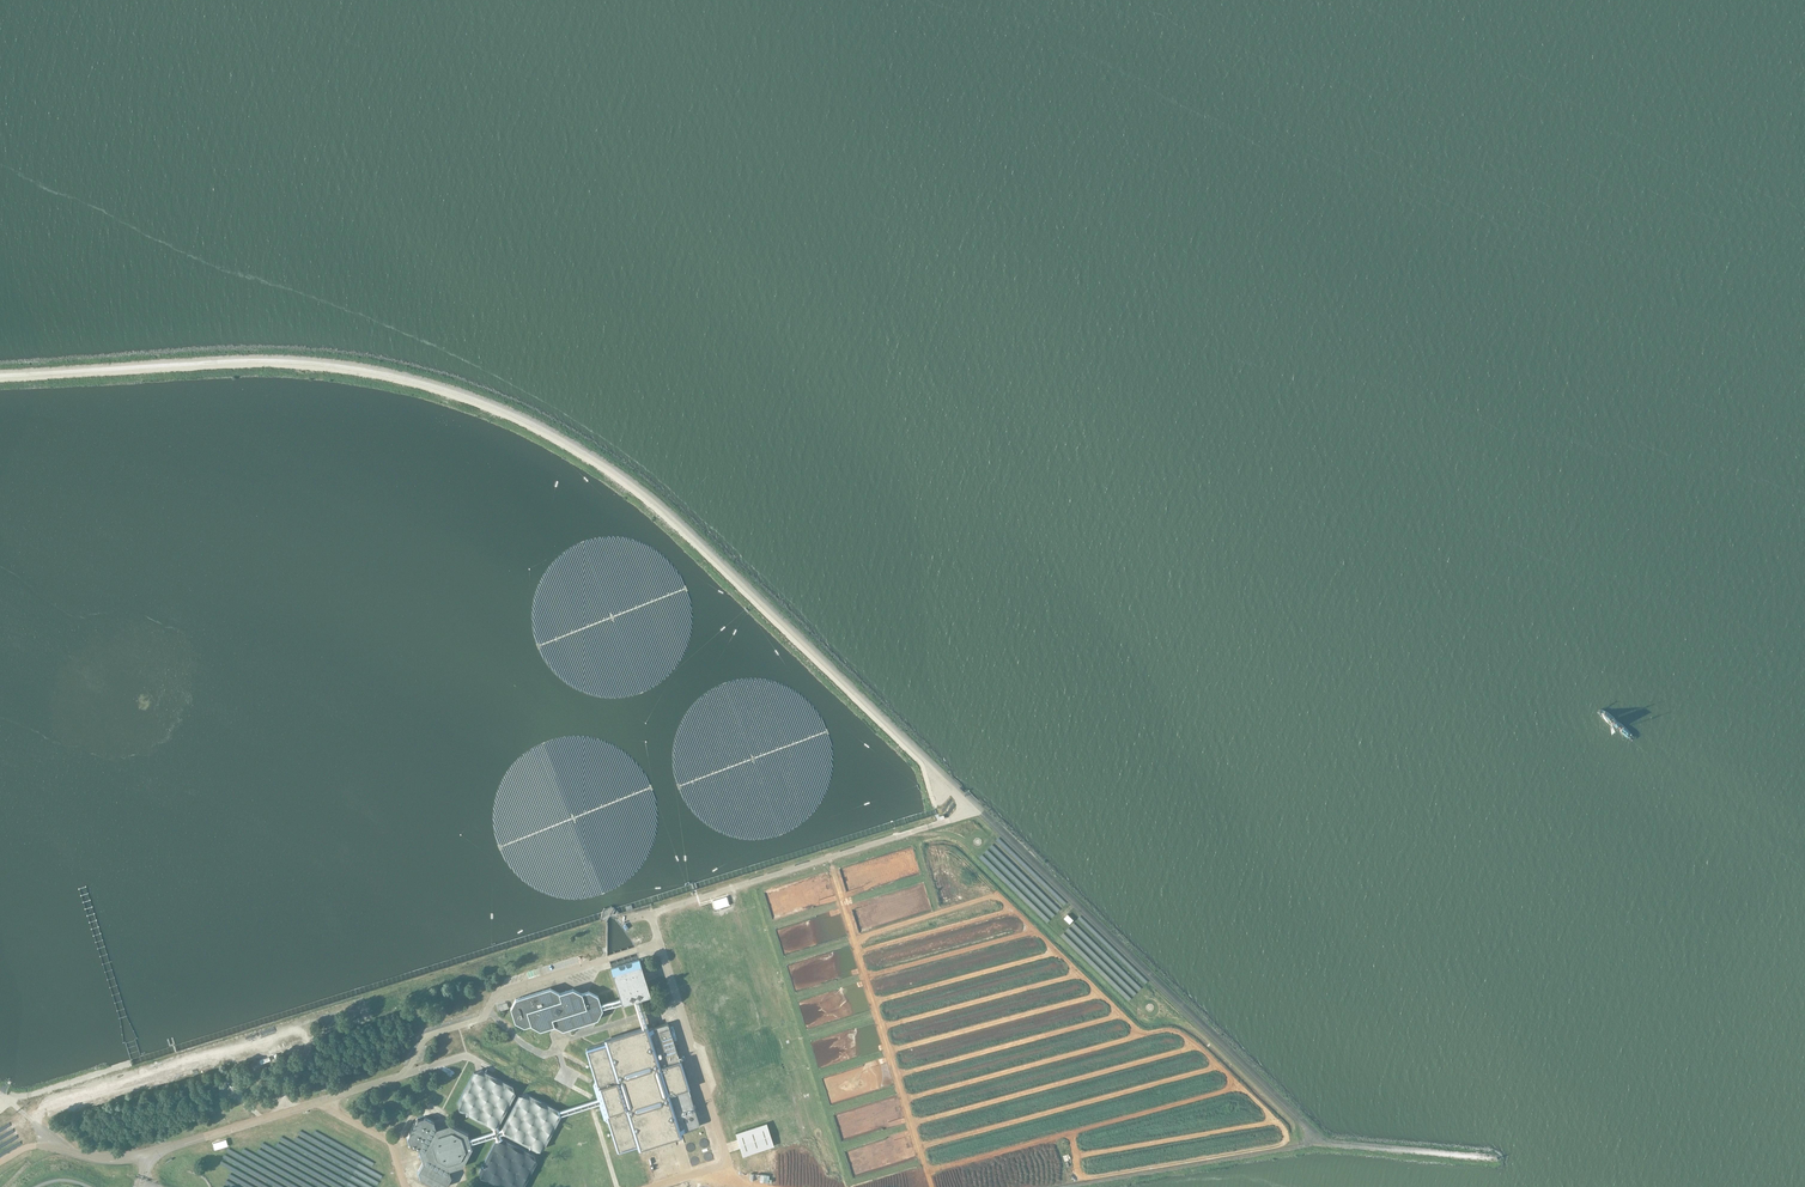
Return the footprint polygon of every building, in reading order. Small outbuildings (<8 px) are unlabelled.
[(611,968),(621,999),(622,1004),(650,995),(639,959),(611,968)] [(550,989),(544,991),(516,1000),(512,1008),(516,1021),(526,1026),(531,1024),(540,1029),(554,1025),(563,1030),(570,1028),(569,1026),(596,1018),(601,1009),(597,996),(589,992),(582,994),(582,993),(573,989),(559,993),(550,989)] [(498,1011),(508,1008),(506,1003),(496,1006),(498,1011)] [(601,1098),(600,1100),(599,1101),(602,1102),(612,1132),(610,1135),(613,1136),(617,1150),(619,1151),(699,1126),(700,1124),(668,1024),(667,1023),(587,1048),(586,1050),(590,1063),(589,1066),(592,1068),(601,1098)] [(446,1073),(445,1075),(450,1077),(452,1071),(442,1068),(441,1071),(446,1073)] [(491,1127),(494,1126),(499,1125),(515,1093),(513,1086),(481,1070),(474,1072),(458,1103),(460,1111),(491,1127)] [(503,1127),(503,1129),(505,1134),(536,1151),(544,1148),(560,1117),(558,1109),(526,1093),(519,1095),(503,1127)] [(469,1140),(468,1135),(468,1134),(449,1124),(449,1125),(436,1129),(434,1122),(424,1117),(424,1118),(418,1119),(408,1138),(410,1144),(410,1145),(419,1150),(424,1163),(418,1172),(421,1173),(422,1177),(421,1179),(436,1186),(440,1186),(441,1186),(444,1186),(446,1186),(451,1177),(449,1171),(449,1170),(462,1166),(463,1166),(472,1148),(472,1147),(469,1140)] [(774,1146),(766,1123),(736,1133),(743,1156),(774,1146)] [(498,1140),(495,1140),(479,1172),(481,1179),(496,1186),(523,1186),(537,1162),(534,1154),(503,1138),(498,1140)] [(704,1139),(699,1143),(702,1148),(708,1144),(704,1139)] [(706,1163),(713,1160),(709,1152),(703,1156),(706,1163)]
